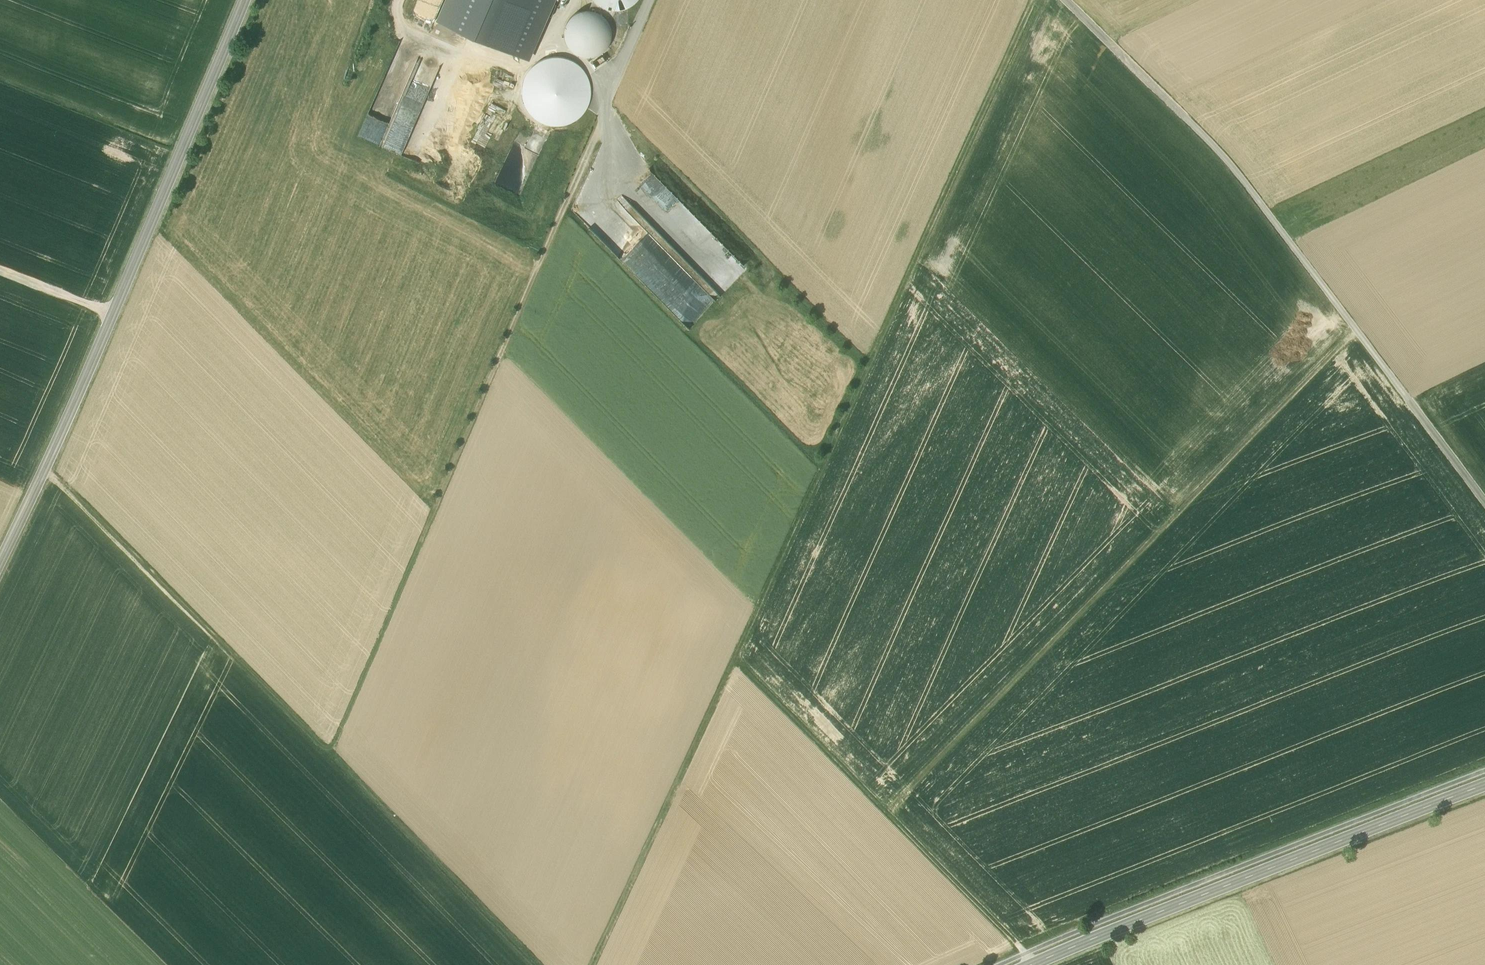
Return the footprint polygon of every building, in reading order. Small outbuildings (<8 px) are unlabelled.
[(442,16),(521,51),(544,0),(450,0),(442,16)] [(596,3),(605,9),(616,11),(627,8),(636,2),(637,0),(594,0),(596,3)] [(598,56),(603,53),(607,47),(610,41),(611,35),(610,28),(607,22),(602,17),(596,14),(590,12),(583,12),(577,14),(571,18),(567,23),(564,29),(564,36),(565,42),(568,49),(572,53),(578,57),(584,59),(591,58),(598,56)] [(394,60),(386,81),(443,103),(451,82),(394,60)] [(524,152),(539,158),(545,142),(531,136),(524,152)] [(626,207),(629,203),(621,196),(617,200),(626,207)] [(712,300),(746,266),(717,238),(690,265),(714,288),(707,295),(712,300)]
